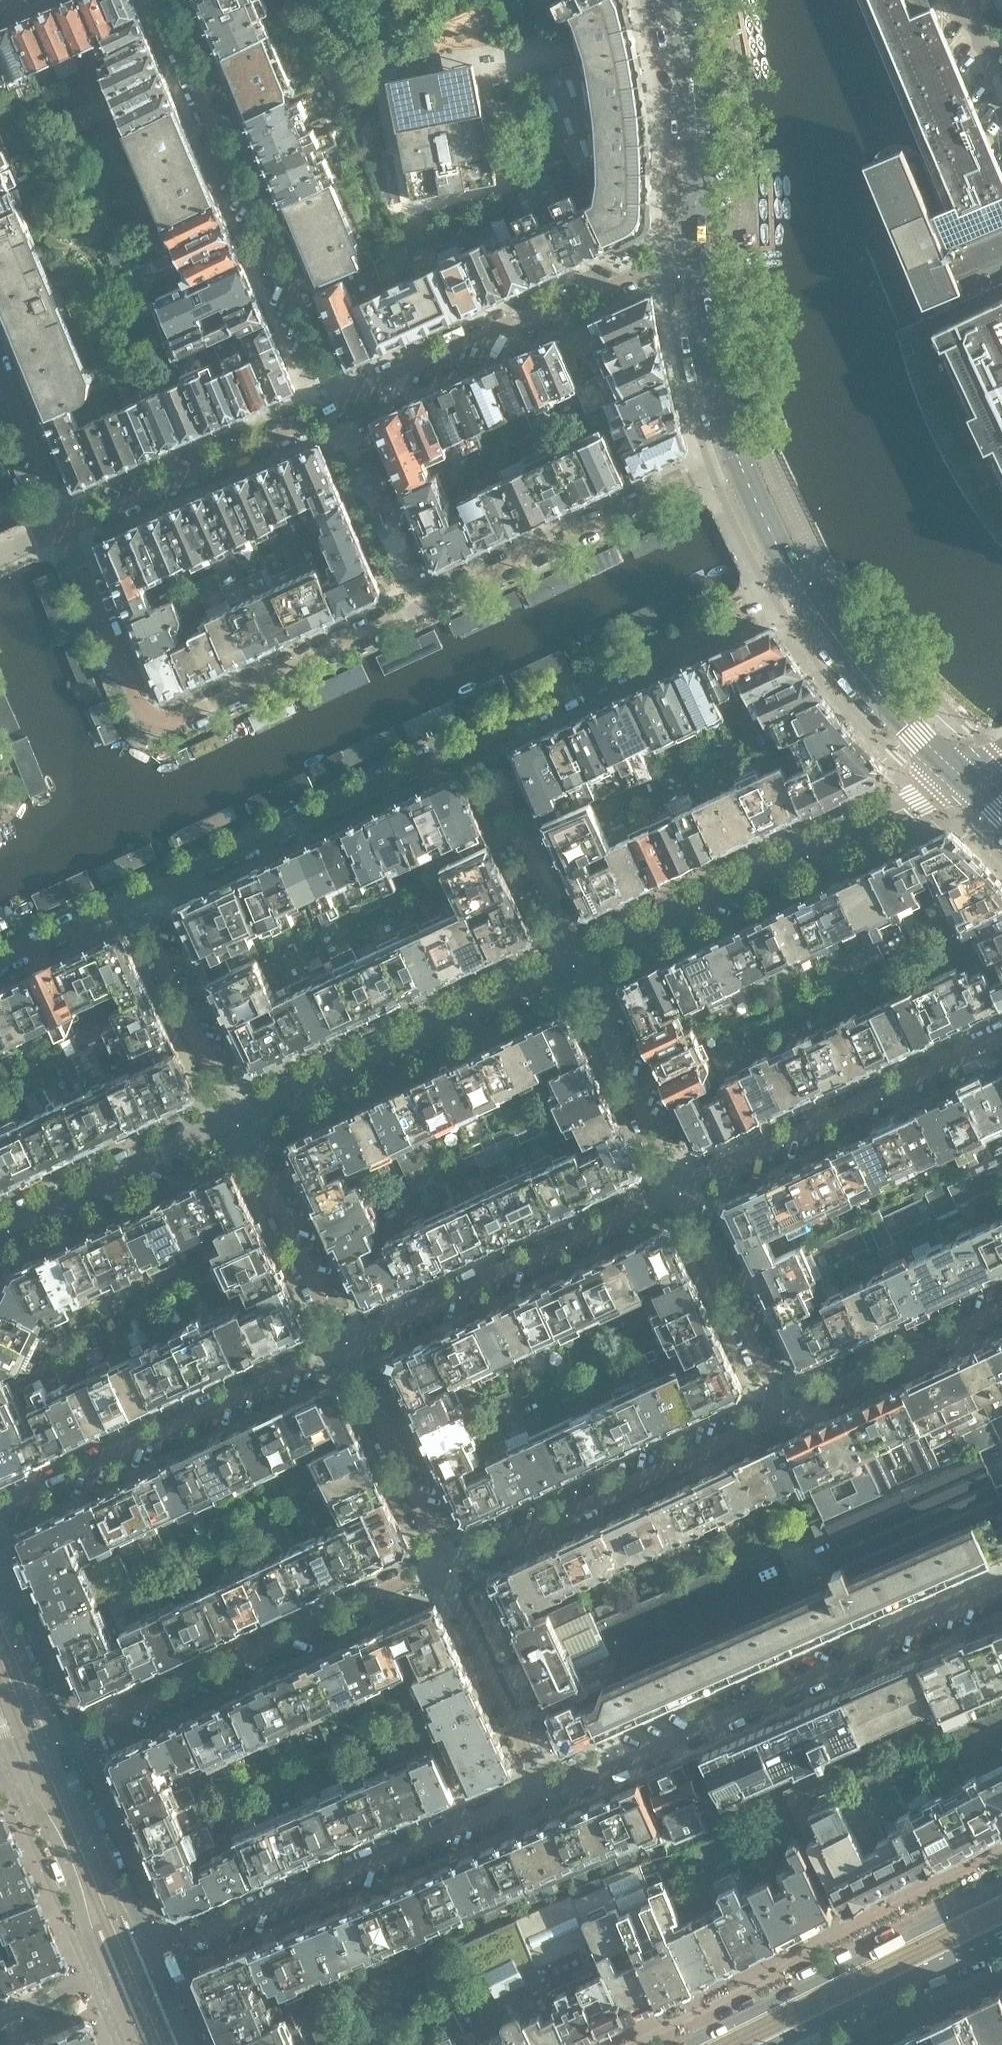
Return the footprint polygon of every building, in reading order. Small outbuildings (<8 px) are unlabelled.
[(80,0),(69,0),(56,6),(74,51),(96,42),(93,33),(80,0)] [(115,27),(103,0),(80,0),(93,33),(99,31),(101,36),(116,30),(115,27)] [(132,0),(103,0),(115,27),(139,16),(132,0)] [(255,1),(255,0),(204,0),(198,3),(206,21),(255,1)] [(635,43),(636,42),(637,40),(637,39),(637,38),(637,37),(636,36),(636,35),(634,34),(633,33),(626,5),(627,4),(627,3),(627,2),(627,1),(627,0),(597,0),(563,17),(565,19),(567,21),(570,23),(573,24),(579,37),(580,63),(560,67),(561,71),(545,78),(546,81),(532,92),(542,112),(543,115),(547,121),(646,111),(645,104),(646,102),(647,101),(647,100),(647,99),(647,98),(647,97),(646,95),(645,94),(644,94),(641,74),(642,72),(642,71),(643,70),(642,68),(642,67),(641,66),(641,65),(639,64),(635,43)] [(552,2),(559,16),(563,17),(597,0),(556,0),(552,2)] [(932,7),(911,16),(905,0),(861,0),(928,159),(948,207),(931,214),(903,147),(865,163),(907,263),(901,265),(913,295),(920,292),(925,305),(962,289),(957,277),(1001,258),(1001,174),(932,7)] [(995,6),(987,10),(993,23),(1001,19),(1001,13),(1001,10),(1001,9),(1001,0),(993,0),(995,6)] [(213,38),(262,18),(255,1),(206,21),(213,38)] [(315,12),(312,5),(297,11),(300,19),(315,12)] [(56,6),(33,15),(52,61),(74,51),(56,6)] [(52,61),(33,15),(11,24),(30,69),(52,61)] [(107,53),(146,34),(139,16),(115,27),(116,30),(101,36),(103,43),(97,46),(101,56),(107,53)] [(349,35),(340,17),(331,21),(340,39),(349,35)] [(221,57),(269,33),(262,18),(213,38),(221,57)] [(993,23),(991,23),(1001,50),(1001,19),(993,23)] [(11,24),(0,29),(0,59),(8,78),(16,96),(38,86),(30,69),(11,24)] [(295,95),(270,35),(270,36),(269,33),(221,57),(246,118),(288,99),(295,95)] [(104,75),(153,51),(146,34),(107,53),(110,62),(101,67),(104,75)] [(95,101),(111,93),(161,70),(153,51),(104,75),(86,83),(95,101)] [(0,59),(0,82),(8,78),(0,59)] [(398,129),(412,199),(497,183),(483,112),(478,83),(474,63),(388,79),(392,99),(394,108),(398,129)] [(120,114),(169,90),(161,70),(111,93),(120,114)] [(127,132),(176,107),(169,90),(120,114),(127,132)] [(252,132),(304,109),(301,101),(291,105),(288,99),(246,118),(252,132)] [(176,107),(127,132),(126,132),(146,180),(197,154),(176,107)] [(258,146),(302,126),(299,121),(307,117),(304,109),(252,132),(258,146)] [(649,148),(647,129),(648,128),(649,126),(650,125),(650,123),(649,122),(649,120),(648,120),(647,119),(646,111),(547,121),(551,128),(558,138),(562,143),(564,146),(567,152),(578,172),(590,172),(649,170),(649,158),(650,158),(651,157),(651,156),(651,155),(651,153),(651,152),(651,151),(650,149),(649,148)] [(265,161),(316,138),(312,129),(304,132),(302,126),(258,146),(265,161)] [(84,150),(78,136),(65,142),(71,157),(84,150)] [(271,175),(314,156),(311,149),(319,146),(316,138),(265,161),(271,175)] [(217,202),(197,154),(146,180),(165,224),(166,224),(166,225),(217,202)] [(277,190),(328,166),(325,158),(317,162),(314,156),(271,175),(277,190)] [(327,185),(324,178),(332,175),(328,166),(277,190),(283,205),(327,185)] [(11,186),(3,168),(0,169),(0,191),(11,186)] [(649,213),(649,191),(650,190),(651,188),(652,187),(652,185),(652,184),(651,183),(650,182),(650,181),(649,170),(590,172),(590,174),(590,176),(591,177),(592,180),(594,183),(596,198),(594,201),(588,205),(608,248),(615,244),(616,245),(618,245),(619,245),(621,245),(622,244),(623,243),(624,242),(624,241),(634,236),(634,237),(635,237),(636,238),(637,238),(643,235),(645,233),(647,231),(649,230),(650,228),(651,226),(651,224),(651,223),(652,222),(652,215),(652,214),(651,214),(650,213),(649,213)] [(28,202),(20,182),(11,186),(0,191),(0,215),(20,206),(28,202)] [(332,183),(327,185),(283,205),(316,284),(360,266),(354,250),(359,248),(332,183)] [(607,249),(586,206),(579,209),(573,197),(563,202),(588,258),(607,249)] [(174,246),(225,222),(217,202),(166,225),(165,225),(174,246)] [(588,258),(563,202),(554,206),(560,219),(551,223),(570,265),(588,258)] [(53,288),(40,256),(41,256),(42,255),(43,254),(43,253),(44,252),(44,251),(44,249),(43,248),(43,247),(42,246),(41,245),(40,245),(39,245),(38,245),(36,245),(35,245),(28,227),(28,226),(20,206),(0,215),(0,306),(46,417),(70,407),(90,399),(91,395),(93,378),(94,377),(96,376),(97,374),(97,373),(97,372),(97,371),(97,370),(96,369),(96,368),(94,367),(93,366),(87,366),(86,366),(53,288)] [(533,282),(516,242),(502,249),(492,227),(488,228),(479,210),(472,214),(486,244),(508,293),(533,282)] [(570,265),(551,223),(542,227),(536,213),(526,218),(552,273),(570,265)] [(552,273),(526,218),(515,223),(522,237),(514,240),(516,242),(533,282),(552,273)] [(189,262),(233,241),(225,222),(174,246),(178,254),(171,257),(168,249),(116,273),(124,292),(144,283),(176,268),(174,264),(179,261),(181,265),(189,262)] [(463,313),(443,269),(429,239),(342,275),(344,279),(360,316),(376,353),(463,313)] [(211,275),(241,261),(233,241),(189,262),(192,270),(154,288),(159,299),(189,285),(211,275)] [(508,293),(486,244),(463,254),(465,259),(485,303),(508,293)] [(485,303),(465,259),(443,269),(463,313),(485,303)] [(227,311),(257,297),(241,261),(211,275),(213,282),(192,292),(189,285),(159,299),(175,336),(204,322),(200,314),(224,303),(227,311)] [(360,316),(344,279),(318,290),(334,327),(360,316)] [(151,300),(144,283),(124,292),(131,309),(151,300)] [(608,343),(656,321),(652,297),(652,294),(649,295),(650,295),(592,321),(555,338),(567,361),(594,349),(608,343)] [(242,333),(267,322),(257,297),(227,311),(231,321),(208,331),(204,322),(175,336),(183,355),(240,329),(242,333)] [(934,329),(900,345),(901,352),(903,358),(905,364),(907,370),(909,377),(911,383),(913,389),(915,395),(917,401),(920,407),(922,413),(925,420),(927,425),(930,431),(932,437),(935,443),(938,449),(941,455),(944,461),(947,467),(950,472),(953,478),(957,484),(960,489),(964,495),(967,500),(971,506),(974,511),(978,517),(982,522),(985,527),(989,532),(993,538),(997,543),(1001,548),(1001,297),(934,329)] [(376,353),(360,316),(334,327),(350,365),(376,353)] [(661,347),(656,321),(608,343),(594,349),(598,355),(603,353),(611,370),(661,347)] [(275,342),(267,322),(242,333),(251,353),(275,342)] [(272,400),(260,373),(240,329),(224,337),(233,357),(255,408),(272,400)] [(578,385),(567,361),(555,338),(533,348),(555,396),(559,394),(565,406),(560,408),(566,420),(590,409),(578,385)] [(284,362),(275,342),(251,353),(260,373),(284,362)] [(667,375),(661,347),(611,370),(605,373),(617,396),(622,394),(667,375)] [(555,396),(533,348),(510,358),(532,405),(555,396)] [(255,408),(233,357),(226,359),(230,369),(224,372),(242,413),(255,408)] [(532,405),(510,358),(488,368),(517,429),(522,440),(544,430),(532,405)] [(295,390),(284,362),(260,373),(272,400),(295,390)] [(242,413),(224,372),(216,375),(212,365),(204,369),(205,373),(226,420),(242,413)] [(517,429),(488,368),(468,377),(490,425),(501,420),(507,434),(517,429)] [(136,390),(158,380),(155,373),(133,384),(136,390)] [(226,420),(205,373),(185,382),(206,429),(226,420)] [(613,427),(673,400),(667,375),(622,394),(617,396),(615,397),(622,412),(609,418),(613,427)] [(490,425),(468,377),(446,387),(474,449),(484,445),(477,431),(490,425)] [(206,429),(185,382),(163,392),(184,439),(206,429)] [(596,406),(585,383),(578,385),(590,409),(596,406)] [(474,449),(446,387),(424,396),(449,451),(457,470),(469,464),(464,453),(474,449)] [(184,439),(163,392),(141,402),(163,449),(184,439)] [(449,451),(424,396),(401,407),(416,442),(425,461),(449,451)] [(680,425),(677,415),(673,400),(613,427),(610,428),(614,436),(629,429),(636,444),(680,425)] [(163,449),(141,402),(121,411),(141,458),(163,449)] [(78,425),(71,410),(70,407),(46,417),(54,436),(78,425)] [(416,442),(401,407),(373,420),(388,454),(416,442)] [(141,458),(121,411),(80,430),(87,447),(100,476),(141,458)] [(87,447),(80,430),(78,425),(54,436),(62,456),(63,458),(87,447)] [(683,453),(686,446),(680,425),(636,444),(622,450),(635,476),(683,453)] [(625,480),(613,454),(602,432),(577,444),(600,492),(602,491),(609,488),(617,484),(624,481),(625,480)] [(600,492),(577,444),(572,433),(546,445),(552,456),(575,504),(577,503),(576,503),(582,500),(584,500),(583,500),(591,496),(592,496),(593,495),(598,492),(599,493),(600,492)] [(430,474),(425,461),(416,442),(388,454),(403,490),(431,477),(430,474)] [(334,480),(319,446),(319,445),(318,445),(317,444),(317,445),(292,456),(308,492),(334,480)] [(100,476),(87,447),(63,458),(75,486),(76,486),(76,487),(77,487),(100,476)] [(308,492),(292,456),(272,465),(292,511),(313,502),(308,492)] [(575,504),(552,456),(526,468),(549,516),(551,515),(550,515),(558,512),(566,508),(573,504),(573,505),(575,504)] [(292,511),(272,465),(252,474),(273,519),(292,511)] [(549,516),(526,468),(526,467),(501,478),(524,528),(549,516)] [(443,494),(437,479),(434,473),(430,474),(431,477),(403,490),(411,509),(443,494)] [(273,519),(252,474),(232,483),(254,534),(275,525),(273,519)] [(524,528),(501,478),(480,488),(503,538),(504,537),(510,534),(517,531),(523,528),(524,528)] [(342,499),(334,480),(308,492),(313,502),(317,511),(342,499)] [(254,534),(232,483),(208,493),(231,544),(254,534)] [(503,538),(480,488),(457,499),(462,512),(481,548),(482,547),(488,544),(488,545),(495,541),(501,538),(501,539),(503,538)] [(231,544),(208,493),(187,503),(210,554),(231,544)] [(454,516),(443,494),(411,509),(420,531),(442,521),(454,516)] [(351,520),(342,499),(317,511),(326,531),(351,520)] [(210,554),(187,503),(166,513),(188,561),(189,564),(210,554)] [(462,512),(454,516),(442,521),(459,558),(467,554),(467,555),(473,552),(473,551),(481,548),(462,512)] [(188,561),(166,513),(143,523),(165,571),(188,561)] [(360,542),(351,520),(326,531),(305,540),(314,561),(330,554),(330,555),(360,542)] [(459,558),(442,521),(420,531),(434,565),(441,567),(459,558)] [(165,571),(143,523),(143,522),(121,532),(121,533),(137,568),(143,582),(165,571)] [(629,544),(636,560),(673,542),(680,530),(666,526),(629,544)] [(137,568),(121,533),(100,542),(99,542),(99,543),(99,544),(114,578),(137,568)] [(369,564),(360,542),(330,555),(339,575),(340,577),(346,574),(369,564)] [(632,559),(626,543),(579,563),(586,579),(632,559)] [(521,587),(531,608),(583,583),(573,562),(521,587)] [(380,590),(369,564),(346,574),(361,604),(378,596),(380,590)] [(295,635),(272,587),(263,567),(220,586),(221,588),(253,654),(295,635)] [(339,614),(322,579),(317,567),(294,577),(318,625),(339,614)] [(146,588),(143,582),(137,568),(114,578),(113,578),(122,598),(146,588)] [(35,581),(62,648),(80,640),(52,574),(35,581)] [(361,604),(346,574),(340,577),(339,575),(332,578),(330,575),(322,579),(339,614),(361,604)] [(318,625),(294,577),(272,587),(295,635),(318,625)] [(705,577),(660,601),(669,617),(713,594),(714,592),(715,591),(715,589),(716,587),(715,586),(715,584),(714,582),(713,581),(712,580),(711,579),(710,578),(708,577),(706,577),(705,577)] [(154,608),(146,588),(122,598),(131,619),(154,608)] [(253,654),(221,588),(199,598),(208,618),(231,665),(253,654)] [(447,621),(455,637),(523,605),(515,589),(447,621)] [(138,636),(180,618),(172,600),(154,608),(131,619),(138,636)] [(664,624),(657,609),(601,635),(608,650),(664,624)] [(177,641),(172,631),(180,627),(180,618),(138,636),(146,655),(168,645),(177,641)] [(231,665),(208,618),(186,628),(192,639),(209,675),(231,665)] [(738,673),(788,650),(782,641),(774,628),(769,627),(749,637),(748,637),(733,644),(733,645),(713,655),(724,680),(726,679),(738,673)] [(378,657),(385,674),(445,647),(437,631),(378,657)] [(209,675),(192,639),(170,648),(188,685),(209,675)] [(87,701),(103,695),(82,644),(66,650),(87,701)] [(188,685),(170,648),(168,645),(146,655),(163,697),(188,685)] [(756,698),(805,674),(788,650),(738,673),(751,701),(756,698)] [(732,692),(726,679),(724,680),(713,655),(699,661),(723,711),(737,705),(731,692),(732,692)] [(300,689),(310,710),(373,680),(363,659),(300,689)] [(517,677),(516,679),(515,680),(516,683),(516,685),(517,687),(520,689),(521,690),(522,690),(524,690),(559,674),(560,673),(562,672),(563,670),(564,669),(565,667),(565,666),(566,664),(566,662),(563,660),(560,659),(558,659),(556,659),(554,660),(553,660),(518,676),(517,677)] [(723,711),(699,661),(690,665),(682,669),(683,669),(674,673),(699,724),(724,712),(723,711)] [(699,724),(674,673),(652,683),(677,735),(699,724)] [(776,720),(823,697),(805,674),(756,698),(768,725),(776,720)] [(460,698),(468,716),(513,695),(505,678),(460,698)] [(677,735),(652,683),(631,694),(653,740),(655,745),(677,735)] [(20,727),(3,687),(0,688),(0,731),(2,735),(20,727)] [(653,740),(631,694),(622,698),(622,697),(614,701),(606,705),(641,779),(652,775),(643,755),(638,754),(636,749),(653,740)] [(792,739),(839,716),(823,697),(776,720),(768,725),(774,737),(782,734),(786,742),(792,739)] [(104,745),(121,739),(106,699),(89,706),(104,745)] [(455,720),(447,702),(403,720),(411,739),(455,720)] [(641,779),(606,705),(587,714),(610,761),(618,757),(630,783),(641,779)] [(610,761),(587,714),(565,725),(590,776),(601,771),(603,776),(615,771),(610,761)] [(802,760),(854,735),(839,716),(792,739),(802,760)] [(590,776),(565,725),(544,735),(560,769),(577,806),(591,799),(599,796),(590,776)] [(398,744),(391,728),(333,755),(340,771),(398,744)] [(555,801),(541,769),(546,767),(549,774),(560,769),(544,735),(512,750),(513,751),(519,764),(518,764),(531,793),(538,809),(555,801)] [(883,774),(884,766),(855,735),(854,735),(802,760),(785,769),(803,811),(811,807),(813,811),(842,797),(841,794),(883,774)] [(9,744),(34,806),(53,799),(29,736),(9,744)] [(803,811),(785,769),(783,765),(760,776),(781,822),(803,811)] [(577,806),(560,769),(549,774),(546,767),(541,769),(555,801),(538,809),(543,822),(577,806)] [(246,798),(254,815),(315,787),(307,770),(246,798)] [(781,822),(760,776),(739,786),(760,831),(781,822)] [(484,836),(461,780),(453,777),(433,787),(456,842),(466,837),(469,843),(484,836)] [(456,842),(433,787),(433,786),(411,797),(433,845),(443,840),(446,846),(456,842)] [(760,831),(739,786),(718,796),(739,841),(760,831)] [(739,841),(718,796),(696,807),(716,852),(739,841)] [(433,845),(411,797),(389,807),(414,861),(425,856),(422,849),(433,845)] [(603,823),(591,799),(577,806),(543,822),(554,845),(603,823)] [(716,852),(696,807),(694,802),(672,813),(694,862),(716,852)] [(414,861),(389,807),(368,817),(389,865),(399,861),(401,866),(414,861)] [(694,862),(672,813),(650,823),(673,872),(694,862)] [(162,848),(162,850),(163,850),(164,852),(166,854),(167,855),(170,855),(172,854),(219,832),(221,831),(223,829),(225,828),(227,826),(228,824),(229,822),(230,820),(230,818),(226,817),(224,817),(222,816),(220,816),(217,817),(215,817),(212,818),(166,841),(164,842),(162,844),(162,845),(162,848)] [(389,865),(368,817),(340,830),(363,882),(376,876),(384,894),(399,887),(389,865)] [(653,882),(632,836),(630,832),(625,821),(610,829),(613,834),(609,836),(613,845),(608,848),(612,858),(629,893),(653,882)] [(613,845),(609,836),(603,823),(554,845),(564,867),(587,858),(608,848),(613,845)] [(673,872),(650,823),(630,832),(632,836),(653,882),(673,872)] [(363,882),(340,830),(321,839),(341,887),(353,881),(358,891),(366,888),(363,882)] [(923,877),(933,872),(931,867),(970,848),(953,832),(946,831),(871,867),(895,920),(902,917),(903,920),(917,913),(910,900),(927,893),(923,877)] [(341,887),(321,839),(301,848),(326,906),(333,902),(329,892),(341,887)] [(95,868),(102,885),(159,859),(151,842),(95,868)] [(499,868),(488,845),(443,866),(454,889),(499,868)] [(326,906),(301,848),(281,857),(281,858),(301,905),(313,900),(317,909),(326,906)] [(940,887),(986,865),(970,848),(931,867),(933,872),(940,887)] [(301,905),(281,858),(261,867),(286,925),(293,922),(288,912),(301,905)] [(608,903),(591,868),(587,858),(564,867),(575,890),(575,891),(584,910),(585,910),(589,911),(590,912),(608,903)] [(629,893),(612,858),(591,868),(608,903),(629,893)] [(949,906),(958,902),(1001,883),(1001,882),(986,865),(940,887),(949,906)] [(286,925),(261,867),(241,877),(261,924),(263,929),(275,924),(277,929),(286,925)] [(895,920),(871,867),(847,877),(876,939),(883,936),(881,931),(897,924),(895,920)] [(510,891),(499,868),(454,889),(465,912),(467,911),(487,902),(510,891)] [(40,895),(48,911),(97,888),(89,871),(40,895)] [(261,924),(241,877),(219,887),(244,945),(253,941),(249,930),(261,924)] [(884,955),(876,939),(847,877),(837,882),(859,928),(867,946),(856,952),(862,966),(884,955)] [(859,928),(837,882),(816,893),(837,938),(859,928)] [(1001,907),(1001,884),(1001,883),(958,902),(964,916),(956,919),(959,926),(1001,907)] [(244,945),(219,887),(198,897),(218,945),(229,940),(240,965),(250,960),(244,945)] [(530,934),(510,891),(487,902),(494,914),(510,948),(511,948),(528,940),(530,934)] [(837,938),(816,893),(793,903),(815,948),(837,938)] [(218,945),(198,897),(197,897),(175,907),(197,955),(210,949),(220,974),(229,970),(218,945)] [(815,948),(793,903),(771,913),(794,958),(815,948)] [(7,907),(0,910),(0,929),(14,922),(7,907)] [(1001,925),(1001,907),(959,926),(964,935),(977,929),(980,935),(1001,925)] [(467,968),(445,922),(439,908),(417,918),(423,932),(446,978),(467,968)] [(316,927),(309,911),(305,913),(312,929),(316,927)] [(489,958),(473,924),(467,911),(465,912),(445,922),(467,968),(475,965),(481,962),(489,958)] [(794,958),(771,913),(750,924),(771,969),(794,958)] [(510,948),(494,914),(473,924),(489,958),(510,948)] [(771,969),(750,924),(728,934),(749,979),(771,969)] [(1001,951),(1001,925),(980,935),(986,947),(976,952),(980,961),(993,955),(1001,951)] [(942,934),(939,927),(926,934),(929,940),(935,938),(942,934)] [(446,978),(423,932),(401,942),(424,988),(446,978)] [(150,994),(123,936),(117,934),(98,944),(119,987),(127,1004),(150,994)] [(749,979),(728,934),(707,944),(728,989),(749,979)] [(940,949),(935,938),(929,940),(919,945),(924,956),(940,949)] [(424,988),(401,942),(381,952),(403,999),(424,988)] [(119,987),(98,944),(78,953),(99,996),(119,987)] [(728,989),(707,944),(685,955),(706,999),(728,989)] [(924,956),(919,945),(909,950),(911,954),(914,961),(924,956)] [(964,962),(957,947),(947,951),(955,966),(964,962)] [(993,955),(1001,973),(1001,951),(993,955)] [(403,999),(381,952),(359,962),(381,1009),(389,1006),(395,1003),(403,999)] [(99,996),(78,953),(56,963),(77,1006),(99,996)] [(381,1009),(359,962),(355,954),(348,958),(352,966),(337,973),(359,1019),(381,1009)] [(903,967),(914,961),(911,954),(888,965),(893,976),(904,970),(903,967)] [(706,999),(685,955),(664,965),(681,1001),(685,1009),(706,999)] [(276,1002),(257,959),(209,980),(230,1025),(251,1015),(273,1003),(276,1002)] [(893,976),(888,965),(886,960),(872,967),(871,971),(877,984),(893,976)] [(79,1010),(77,1006),(56,963),(30,976),(52,1022),(68,1056),(72,1054),(81,1050),(73,1033),(64,1038),(61,1033),(72,1029),(66,1016),(79,1010)] [(681,1001),(664,965),(664,964),(641,975),(659,1011),(681,1001)] [(979,1016),(957,970),(955,966),(934,976),(957,1026),(979,1016)] [(1001,1005),(991,984),(984,969),(970,975),(966,966),(957,970),(979,1016),(1001,1005)] [(359,1019),(337,973),(316,983),(337,1029),(346,1026),(352,1023),(359,1019)] [(659,1011),(641,975),(635,978),(624,983),(621,991),(622,991),(627,1002),(628,1002),(642,1032),(663,1021),(659,1011)] [(52,1022),(30,976),(11,984),(34,1031),(52,1022)] [(957,1026),(934,976),(929,978),(929,983),(913,990),(935,1036),(957,1026)] [(991,984),(1001,1005),(1001,1006),(1001,1005),(1001,978),(991,984)] [(337,1029),(316,983),(295,993),(317,1039),(337,1029)] [(11,984),(0,990),(0,1013),(13,1041),(34,1031),(11,984)] [(935,1036),(913,990),(899,997),(894,987),(887,990),(892,1000),(914,1046),(935,1036)] [(317,1039),(295,993),(276,1002),(273,1003),(279,1014),(295,1049),(303,1046),(309,1043),(317,1039)] [(108,1037),(159,1014),(150,994),(127,1004),(113,1011),(118,1020),(103,1027),(108,1037)] [(914,1046),(892,1000),(884,1004),(886,1007),(872,1013),(892,1057),(914,1047),(914,1046)] [(0,1013),(0,1047),(13,1041),(0,1013)] [(587,1058),(574,1030),(567,1016),(560,1013),(549,1018),(543,1021),(560,1056),(566,1069),(587,1058)] [(718,1023),(715,1018),(713,1013),(697,1020),(702,1031),(718,1023)] [(892,1057),(872,1013),(859,1019),(857,1014),(848,1018),(869,1067),(892,1057)] [(168,1034),(159,1014),(108,1037),(112,1046),(126,1039),(132,1050),(146,1044),(168,1034)] [(295,1049),(279,1014),(257,1026),(273,1060),(295,1049)] [(273,1060),(257,1026),(251,1015),(230,1025),(238,1042),(250,1066),(256,1068),(273,1060)] [(652,1056),(653,1056),(695,1034),(692,1028),(683,1032),(676,1015),(663,1021),(642,1032),(641,1032),(652,1056)] [(869,1067),(848,1018),(839,1023),(842,1028),(829,1034),(849,1077),(869,1067)] [(560,1056),(543,1021),(520,1032),(538,1066),(560,1056)] [(849,1077),(829,1034),(827,1028),(805,1038),(828,1087),(849,1077)] [(538,1066),(520,1032),(499,1041),(521,1088),(543,1078),(538,1066)] [(197,1096),(168,1034),(146,1044),(154,1062),(175,1106),(197,1096)] [(706,1057),(695,1034),(653,1056),(663,1077),(706,1057)] [(828,1087),(805,1038),(796,1042),(799,1048),(784,1055),(805,1097),(805,1098),(828,1087)] [(521,1088),(499,1041),(478,1052),(471,1055),(457,1061),(478,1108),(521,1088)] [(738,1066),(731,1052),(729,1046),(709,1055),(718,1075),(738,1066)] [(83,1049),(81,1050),(72,1054),(80,1070),(90,1065),(83,1049)] [(111,1136),(80,1070),(72,1054),(68,1056),(49,1064),(65,1098),(88,1147),(111,1136)] [(805,1097),(784,1055),(772,1061),(769,1055),(761,1059),(784,1107),(805,1097)] [(707,1084),(701,1069),(709,1065),(706,1057),(663,1077),(662,1078),(673,1102),(674,1101),(696,1089),(707,1084)] [(598,1082),(587,1058),(566,1069),(553,1075),(559,1087),(550,1091),(555,1101),(598,1082)] [(784,1107),(761,1059),(754,1062),(757,1069),(742,1076),(761,1117),(761,1118),(784,1107)] [(478,1108),(457,1061),(449,1065),(436,1072),(457,1118),(478,1108)] [(175,1106),(154,1062),(133,1072),(153,1116),(175,1106)] [(131,1127),(112,1081),(109,1077),(98,1083),(90,1065),(80,1070),(111,1136),(131,1127)] [(983,1080),(1001,1119),(1001,1071),(983,1080)] [(153,1116),(133,1072),(112,1081),(131,1127),(153,1116)] [(457,1118),(436,1072),(428,1075),(414,1082),(435,1128),(457,1118)] [(761,1117),(742,1076),(720,1086),(724,1094),(740,1127),(761,1117)] [(983,1080),(962,1090),(980,1130),(1001,1120),(1001,1119),(983,1080)] [(598,1081),(598,1082),(555,1101),(565,1123),(608,1103),(609,1103),(598,1081)] [(435,1128),(414,1082),(407,1085),(393,1092),(415,1137),(435,1128)] [(88,1147),(65,1098),(52,1104),(44,1087),(35,1091),(67,1157),(88,1147)] [(718,1138),(702,1104),(696,1089),(674,1101),(688,1131),(688,1132),(694,1143),(693,1144),(701,1146),(712,1141),(718,1138)] [(980,1130),(962,1090),(940,1100),(968,1159),(974,1156),(969,1144),(983,1137),(980,1130)] [(67,1157),(35,1091),(27,1095),(35,1112),(22,1118),(45,1167),(67,1157)] [(415,1137),(393,1092),(393,1091),(372,1101),(394,1148),(401,1162),(421,1152),(415,1137)] [(741,1128),(740,1127),(724,1094),(702,1104),(718,1138),(741,1128)] [(968,1159),(940,1100),(918,1111),(938,1150),(949,1175),(970,1164),(968,1159)] [(394,1148),(372,1101),(350,1111),(372,1158),(394,1148)] [(619,1127),(608,1103),(565,1123),(570,1134),(581,1129),(587,1142),(599,1137),(619,1127)] [(22,1118),(9,1124),(1,1107),(0,1107),(0,1127),(24,1177),(45,1167),(22,1118)] [(372,1158),(350,1111),(329,1121),(346,1157),(350,1165),(356,1166),(372,1158)] [(938,1150),(918,1111),(897,1120),(915,1160),(938,1150)] [(915,1160),(897,1120),(875,1131),(893,1171),(915,1160)] [(346,1157),(329,1121),(307,1132),(324,1167),(346,1157)] [(520,1142),(542,1132),(538,1124),(516,1134),(520,1142)] [(0,1127),(0,1185),(1,1188),(24,1177),(0,1127)] [(640,1169),(633,1155),(619,1127),(599,1137),(606,1151),(620,1184),(626,1182),(637,1177),(640,1169)] [(893,1171),(875,1131),(853,1141),(874,1188),(883,1184),(881,1181),(895,1174),(893,1171)] [(324,1167),(307,1132),(289,1140),(287,1147),(294,1162),(301,1176),(308,1190),(331,1180),(324,1167)] [(499,1152),(520,1142),(516,1134),(495,1144),(499,1152)] [(480,1139),(469,1144),(473,1151),(484,1146),(480,1139)] [(874,1188),(853,1141),(832,1151),(852,1194),(854,1198),(874,1188)] [(473,1151),(469,1144),(459,1149),(462,1156),(473,1151)] [(501,1155),(499,1152),(495,1144),(474,1154),(478,1162),(479,1165),(501,1155)] [(1001,1189),(1001,1150),(970,1164),(949,1175),(777,1255),(752,1268),(767,1298),(810,1279),(932,1222),(941,1217),(963,1207),(970,1204),(988,1196),(1001,1189)] [(620,1184),(606,1151),(582,1162),(597,1195),(620,1184)] [(852,1194),(832,1151),(809,1162),(830,1205),(852,1194)] [(597,1196),(597,1195),(582,1162),(578,1153),(557,1163),(576,1205),(597,1196)] [(453,1164),(448,1154),(441,1158),(446,1167),(453,1164)] [(456,1172),(478,1162),(474,1154),(453,1164),(456,1172)] [(830,1205),(809,1162),(788,1172),(809,1214),(830,1205)] [(576,1205),(557,1163),(535,1173),(555,1215),(576,1205)] [(435,1182),(456,1172),(453,1164),(446,1167),(432,1174),(435,1182)] [(411,1184),(432,1174),(428,1166),(407,1175),(411,1184)] [(253,1216),(233,1172),(227,1170),(208,1179),(223,1211),(229,1226),(253,1216)] [(809,1214),(788,1172),(768,1181),(788,1224),(809,1214)] [(555,1215),(535,1173),(514,1183),(534,1225),(541,1221),(555,1215)] [(318,1213),(318,1212),(365,1191),(361,1183),(350,1188),(343,1174),(331,1180),(308,1190),(307,1191),(318,1213)] [(415,1192),(435,1182),(432,1174),(411,1184),(415,1192)] [(223,1211),(208,1179),(185,1189),(200,1222),(223,1211)] [(788,1224),(768,1181),(746,1191),(767,1234),(788,1224)] [(393,1202),(389,1194),(383,1182),(375,1186),(385,1209),(394,1205),(393,1202)] [(520,1231),(534,1225),(514,1183),(492,1192),(512,1235),(520,1231)] [(393,1202),(415,1192),(411,1184),(389,1194),(393,1202)] [(205,1233),(200,1222),(185,1189),(163,1200),(182,1241),(183,1243),(197,1237),(205,1233)] [(988,1196),(993,1205),(1001,1201),(1001,1189),(988,1196)] [(376,1214),(365,1191),(318,1212),(329,1236),(376,1214)] [(767,1234),(746,1191),(726,1200),(724,1208),(752,1268),(777,1255),(767,1234)] [(512,1235),(492,1192),(471,1202),(491,1245),(499,1241),(512,1235)] [(182,1241),(163,1200),(143,1209),(168,1262),(175,1258),(169,1247),(182,1241)] [(491,1245),(471,1202),(450,1212),(470,1255),(477,1252),(491,1245)] [(974,1213),(970,1204),(963,1207),(967,1217),(974,1213)] [(168,1262),(143,1209),(124,1218),(144,1259),(156,1253),(161,1265),(168,1262)] [(470,1255),(450,1212),(429,1222),(449,1265),(456,1261),(470,1255)] [(376,1241),(369,1229),(380,1224),(376,1214),(329,1236),(339,1258),(361,1247),(376,1241)] [(264,1238),(253,1216),(229,1226),(216,1232),(223,1246),(215,1250),(218,1258),(264,1238)] [(947,1229),(941,1217),(932,1222),(938,1233),(947,1229)] [(144,1259),(124,1218),(103,1228),(126,1276),(135,1272),(132,1265),(144,1259)] [(999,1219),(974,1231),(994,1275),(1001,1271),(1001,1226),(999,1219)] [(435,1272),(449,1265),(429,1222),(407,1232),(428,1275),(435,1272)] [(126,1276),(103,1228),(84,1237),(103,1278),(115,1273),(118,1281),(126,1276)] [(689,1275),(670,1233),(662,1230),(651,1236),(644,1239),(660,1274),(665,1286),(689,1275)] [(994,1275),(974,1231),(952,1241),(972,1285),(994,1275)] [(428,1275),(407,1232),(387,1242),(390,1250),(406,1285),(414,1282),(428,1275)] [(103,1278),(84,1237),(63,1246),(87,1296),(95,1292),(92,1284),(103,1278)] [(275,1261),(264,1238),(218,1258),(229,1281),(275,1261)] [(660,1274),(644,1239),(622,1250),(638,1285),(660,1274)] [(972,1285),(952,1241),(930,1251),(950,1295),(972,1285)] [(87,1296),(63,1246),(41,1257),(61,1299),(75,1292),(78,1300),(87,1296)] [(384,1296),(368,1261),(361,1247),(339,1258),(346,1271),(353,1286),(360,1301),(360,1302),(367,1304),(384,1296)] [(406,1285),(390,1250),(368,1261),(384,1296),(384,1295),(385,1296),(393,1292),(406,1286),(406,1285)] [(638,1285),(622,1250),(601,1259),(622,1302),(642,1293),(638,1285)] [(950,1295),(930,1251),(909,1261),(929,1305),(950,1295)] [(66,1309),(61,1299),(41,1257),(19,1267),(39,1311),(46,1307),(50,1316),(66,1309)] [(622,1302),(601,1259),(580,1269),(600,1313),(622,1302)] [(285,1284),(275,1261),(229,1281),(233,1290),(241,1287),(247,1301),(262,1294),(285,1284)] [(929,1305),(909,1261),(887,1272),(907,1315),(929,1305)] [(19,1267),(13,1270),(5,1288),(0,1297),(0,1306),(34,1323),(39,1312),(39,1311),(19,1267)] [(600,1313),(580,1269),(559,1279),(579,1322),(600,1313)] [(907,1315),(887,1272),(868,1281),(888,1324),(907,1315)] [(701,1299),(689,1275),(665,1286),(655,1291),(662,1307),(654,1311),(658,1319),(701,1299)] [(579,1322),(559,1279),(538,1289),(558,1332),(579,1322)] [(814,1306),(808,1291),(815,1288),(810,1279),(767,1298),(777,1320),(800,1309),(801,1312),(814,1306)] [(888,1324),(868,1281),(845,1292),(865,1335),(888,1324)] [(307,1328),(285,1284),(262,1294),(267,1306),(284,1343),(304,1334),(307,1328)] [(558,1332),(538,1289),(517,1299),(537,1342),(558,1332)] [(865,1335),(845,1292),(824,1301),(828,1310),(844,1345),(865,1335)] [(537,1342),(517,1299),(496,1309),(516,1352),(537,1342)] [(712,1322),(701,1299),(658,1319),(669,1342),(712,1322)] [(34,1323),(0,1306),(0,1333),(31,1347),(41,1326),(34,1323)] [(284,1343),(267,1306),(244,1317),(261,1353),(284,1343)] [(261,1353),(244,1317),(240,1309),(217,1320),(238,1364),(261,1353)] [(516,1352),(496,1309),(475,1319),(495,1361),(516,1352)] [(821,1356),(805,1321),(801,1312),(800,1309),(777,1320),(796,1361),(804,1364),(821,1356)] [(844,1345),(828,1310),(805,1321),(821,1356),(844,1345)] [(238,1364),(217,1320),(216,1318),(204,1323),(202,1320),(192,1325),(217,1374),(238,1364)] [(495,1361),(475,1319),(454,1329),(474,1371),(495,1361)] [(722,1345),(712,1322),(669,1342),(673,1351),(681,1347),(688,1361),(700,1355),(722,1345)] [(217,1374),(192,1325),(185,1328),(187,1331),(173,1337),(175,1342),(195,1384),(217,1374)] [(474,1371),(454,1329),(433,1339),(450,1375),(453,1381),(474,1371)] [(31,1347),(0,1333),(0,1359),(15,1367),(21,1369),(22,1369),(36,1371),(38,1365),(31,1361),(36,1350),(31,1347)] [(636,1342),(632,1334),(617,1341),(620,1349),(636,1342)] [(900,1385),(930,1449),(960,1435),(969,1456),(980,1451),(999,1442),(990,1421),(1001,1415),(1001,1337),(900,1385)] [(195,1384),(175,1342),(168,1345),(164,1338),(150,1344),(174,1394),(195,1384)] [(450,1375),(433,1339),(409,1350),(425,1386),(450,1375)] [(659,1352),(657,1347),(655,1343),(643,1348),(647,1357),(659,1352)] [(174,1394),(150,1344),(140,1349),(143,1357),(132,1362),(154,1404),(174,1394)] [(742,1387),(722,1345),(700,1355),(707,1369),(723,1402),(739,1394),(740,1394),(742,1387)] [(425,1386),(409,1350),(392,1358),(390,1365),(409,1406),(430,1397),(425,1386)] [(154,1404),(132,1362),(130,1357),(110,1366),(133,1414),(154,1404)] [(15,1368),(15,1367),(0,1359),(0,1375),(3,1373),(15,1368)] [(133,1414),(110,1366),(89,1375),(112,1424),(133,1414)] [(723,1402),(707,1369),(683,1380),(699,1413),(723,1402)] [(699,1413),(683,1380),(678,1371),(658,1380),(678,1423),(699,1413)] [(13,1394),(3,1373),(0,1375),(0,1401),(9,1396),(13,1394)] [(112,1424),(89,1375),(68,1385),(91,1433),(112,1424)] [(678,1423),(658,1380),(635,1391),(655,1434),(678,1423)] [(70,1443),(48,1394),(43,1384),(34,1389),(40,1404),(32,1407),(41,1428),(52,1452),(70,1443)] [(91,1433),(68,1385),(48,1394),(70,1443),(91,1433)] [(930,1449),(900,1385),(842,1412),(875,1484),(881,1495),(940,1468),(930,1449)] [(357,1436),(344,1408),(335,1389),(329,1387),(317,1393),(333,1430),(340,1444),(357,1436)] [(519,1411),(514,1399),(509,1389),(494,1396),(504,1418),(519,1411)] [(463,1411),(459,1404),(451,1407),(443,1390),(430,1397),(409,1406),(420,1431),(463,1411)] [(540,1404),(533,1390),(514,1399),(519,1411),(520,1413),(540,1404)] [(634,1444),(655,1434),(635,1391),(614,1401),(634,1444)] [(333,1430),(317,1393),(297,1402),(314,1439),(333,1430)] [(19,1417),(9,1396),(0,1401),(0,1452),(20,1443),(29,1439),(19,1417)] [(634,1444),(614,1401),(595,1410),(615,1453),(634,1444)] [(314,1439),(297,1402),(276,1412),(294,1451),(316,1442),(314,1439)] [(615,1453),(595,1410),(573,1420),(594,1463),(615,1453)] [(473,1433),(463,1411),(420,1431),(431,1453),(473,1433)] [(294,1451),(276,1412),(257,1421),(276,1464),(293,1456),(294,1451)] [(875,1484),(842,1412),(786,1439),(802,1474),(819,1509),(819,1511),(875,1484)] [(594,1463),(573,1420),(553,1430),(572,1473),(594,1463)] [(276,1464),(257,1421),(236,1431),(255,1474),(276,1464)] [(52,1452),(41,1428),(28,1434),(29,1439),(20,1443),(29,1463),(52,1452)] [(572,1473),(553,1430),(532,1439),(553,1482),(572,1473)] [(255,1474),(236,1431),(216,1440),(235,1483),(255,1474)] [(476,1461),(469,1447),(478,1443),(473,1433),(431,1453),(442,1477),(463,1467),(476,1461)] [(319,1477),(366,1456),(357,1436),(340,1444),(310,1458),(319,1477)] [(553,1482),(532,1439),(511,1449),(531,1492),(553,1482)] [(796,1483),(794,1478),(802,1474),(786,1439),(756,1453),(695,1481),(712,1517),(719,1514),(721,1519),(751,1505),(748,1500),(758,1496),(760,1501),(775,1493),(796,1483)] [(235,1483),(216,1440),(195,1450),(215,1492),(235,1483)] [(20,1443),(0,1452),(0,1477),(29,1463),(20,1443)] [(531,1492),(511,1449),(489,1459),(493,1468),(510,1502),(531,1492)] [(215,1492),(195,1450),(175,1460),(194,1502),(215,1492)] [(975,1523),(1000,1512),(1001,1511),(1001,1483),(995,1486),(980,1451),(969,1456),(940,1468),(881,1495),(824,1521),(813,1526),(822,1544),(833,1540),(844,1564),(831,1571),(837,1583),(975,1523)] [(328,1497),(375,1475),(366,1456),(319,1477),(328,1497)] [(194,1502),(175,1460),(154,1469),(173,1512),(194,1502)] [(485,1514),(469,1480),(463,1467),(442,1477),(461,1519),(469,1521),(485,1514)] [(510,1502),(493,1468),(469,1480),(485,1514),(510,1502)] [(173,1512),(154,1469),(134,1479),(153,1521),(173,1512)] [(362,1506),(385,1495),(375,1475),(328,1497),(337,1518),(362,1506)] [(153,1521),(134,1479),(114,1488),(133,1531),(153,1521)] [(712,1517),(695,1481),(650,1502),(667,1538),(674,1534),(676,1540),(706,1526),(704,1521),(712,1517)] [(133,1531),(114,1488),(94,1497),(113,1540),(133,1531)] [(408,1545),(385,1495),(362,1506),(369,1520),(388,1559),(406,1551),(408,1545)] [(113,1540),(94,1497),(74,1507),(92,1549),(113,1540)] [(667,1538),(650,1502),(604,1524),(621,1559),(628,1556),(630,1561),(661,1546),(659,1542),(667,1538)] [(92,1549),(74,1507),(19,1533),(17,1539),(24,1557),(32,1576),(78,1556),(92,1549)] [(798,1533),(813,1526),(824,1521),(819,1511),(819,1509),(787,1524),(789,1530),(798,1533)] [(1000,1512),(975,1523),(991,1561),(992,1561),(1001,1557),(1001,1516),(1000,1512)] [(388,1559),(369,1520),(348,1530),(367,1569),(388,1559)] [(599,1735),(873,1614),(991,1561),(975,1523),(837,1583),(800,1600),(625,1676),(581,1696),(599,1735)] [(621,1559),(604,1524),(558,1546),(575,1581),(582,1577),(585,1582),(616,1568),(613,1563),(621,1559)] [(367,1569),(348,1530),(342,1528),(325,1535),(347,1579),(367,1569)] [(347,1579),(325,1535),(324,1531),(302,1541),(326,1588),(347,1579)] [(326,1588),(302,1541),(283,1550),(305,1597),(326,1588)] [(625,1676),(800,1600),(774,1542),(598,1620),(612,1648),(620,1665),(625,1676)] [(575,1581),(558,1546),(510,1568),(526,1603),(542,1596),(543,1601),(571,1589),(568,1584),(575,1581)] [(305,1597),(283,1550),(263,1560),(285,1607),(305,1597)] [(98,1600),(78,1556),(32,1576),(51,1622),(93,1603),(98,1600)] [(285,1607),(263,1560),(242,1569),(265,1617),(285,1607)] [(184,1655),(162,1607),(155,1591),(173,1582),(167,1568),(105,1597),(123,1639),(139,1675),(163,1665),(184,1655)] [(526,1603),(510,1568),(489,1578),(513,1629),(534,1619),(526,1603)] [(265,1617),(242,1569),(222,1579),(245,1626),(265,1617)] [(245,1626),(222,1579),(202,1588),(224,1636),(245,1626)] [(224,1636),(202,1588),(181,1598),(204,1646),(224,1636)] [(578,1665),(560,1628),(594,1612),(586,1595),(534,1619),(513,1629),(546,1698),(620,1665),(612,1648),(578,1665)] [(204,1646),(181,1598),(162,1607),(184,1655),(204,1646)] [(101,1622),(93,1603),(51,1622),(59,1641),(101,1622)] [(446,1627),(435,1603),(386,1626),(394,1650),(409,1643),(446,1627)] [(111,1644),(101,1622),(59,1641),(68,1662),(111,1644)] [(402,1668),(394,1650),(386,1626),(361,1638),(378,1679),(402,1668)] [(460,1656),(446,1627),(409,1643),(421,1673),(460,1656)] [(995,1636),(920,1669),(935,1702),(947,1730),(1001,1706),(1001,1652),(995,1636)] [(378,1679),(361,1638),(340,1648),(358,1695),(367,1691),(365,1685),(378,1679)] [(139,1675),(123,1639),(111,1644),(68,1662),(82,1697),(89,1700),(113,1688),(139,1675)] [(358,1695),(340,1648),(318,1658),(334,1700),(346,1694),(348,1700),(358,1695)] [(471,1680),(460,1656),(421,1673),(414,1676),(425,1701),(428,1699),(471,1680)] [(334,1700),(318,1658),(296,1668),(315,1715),(324,1710),(322,1706),(334,1700)] [(935,1702),(920,1669),(917,1660),(893,1670),(911,1712),(935,1702)] [(620,1665),(546,1698),(551,1710),(581,1696),(625,1676),(620,1665)] [(315,1715),(296,1668),(274,1678),(291,1720),(304,1714),(306,1719),(315,1715)] [(911,1712),(893,1670),(869,1681),(887,1723),(911,1712)] [(291,1720),(274,1678),(252,1689),(270,1735),(280,1731),(278,1726),(291,1720)] [(491,1724),(471,1680),(428,1699),(432,1710),(427,1712),(435,1732),(441,1730),(446,1743),(491,1724)] [(887,1723),(869,1681),(842,1693),(861,1734),(887,1723)] [(270,1735),(252,1689),(231,1699),(246,1741),(258,1735),(260,1740),(270,1735)] [(829,1757),(864,1742),(861,1734),(842,1693),(701,1756),(722,1804),(799,1770),(811,1799),(841,1785),(829,1757)] [(599,1735),(581,1696),(551,1710),(568,1747),(570,1748),(599,1735)] [(246,1741),(231,1699),(209,1709),(225,1751),(246,1741)] [(225,1751),(209,1709),(187,1719),(201,1757),(203,1761),(225,1751)] [(953,1730),(969,1759),(971,1758),(981,1778),(1001,1822),(1001,1709),(953,1730)] [(201,1757),(187,1719),(167,1728),(181,1766),(201,1757)] [(513,1772),(491,1724),(446,1743),(456,1766),(443,1772),(454,1796),(469,1790),(513,1772)] [(932,1734),(928,1725),(918,1729),(922,1738),(932,1734)] [(181,1766),(167,1728),(147,1737),(112,1754),(109,1761),(117,1780),(152,1764),(154,1768),(161,1765),(169,1785),(185,1777),(181,1766)] [(922,1738),(918,1729),(910,1733),(914,1742),(922,1738)] [(884,1755),(880,1746),(868,1751),(872,1760),(884,1755)] [(454,1796),(443,1772),(434,1751),(422,1756),(419,1749),(409,1754),(412,1760),(431,1805),(432,1806),(454,1797),(454,1796)] [(431,1805),(412,1760),(390,1770),(409,1815),(431,1805)] [(870,1859),(839,1800),(816,1810),(811,1799),(809,1800),(791,1808),(807,1837),(843,1909),(844,1911),(847,1909),(848,1910),(868,1899),(871,1897),(871,1896),(924,1869),(924,1870),(927,1869),(935,1865),(938,1863),(918,1822),(889,1765),(888,1763),(876,1769),(851,1781),(859,1799),(869,1795),(890,1841),(881,1846),(884,1853),(870,1859)] [(161,1785),(154,1768),(152,1764),(117,1780),(126,1801),(161,1785)] [(708,1828),(695,1798),(697,1796),(696,1793),(693,1794),(687,1780),(689,1778),(683,1764),(648,1779),(655,1794),(657,1793),(664,1807),(661,1809),(663,1812),(665,1811),(679,1841),(708,1828)] [(212,1782),(206,1767),(199,1770),(206,1785),(212,1782)] [(409,1815),(390,1770),(367,1779),(386,1825),(409,1815)] [(193,1853),(184,1832),(209,1821),(189,1775),(185,1777),(169,1785),(165,1787),(164,1784),(161,1785),(126,1801),(135,1823),(146,1849),(155,1871),(163,1892),(199,1876),(190,1854),(193,1853)] [(273,1787),(269,1777),(263,1780),(267,1790),(273,1787)] [(981,1778),(971,1784),(976,1794),(962,1801),(984,1840),(1001,1831),(1001,1822),(981,1778)] [(386,1825),(367,1779),(346,1788),(365,1834),(386,1825)] [(667,1852),(639,1783),(638,1784),(621,1791),(640,1835),(650,1858),(667,1852)] [(365,1834),(346,1788),(323,1798),(342,1844),(365,1834)] [(640,1835),(621,1791),(600,1800),(619,1844),(640,1835)] [(984,1840),(962,1801),(952,1805),(947,1795),(936,1800),(962,1851),(962,1852),(984,1841),(984,1840)] [(342,1844),(323,1798),(302,1807),(321,1852),(321,1853),(342,1844)] [(619,1844),(600,1800),(578,1809),(596,1853),(619,1844)] [(962,1851),(936,1800),(927,1805),(932,1815),(918,1822),(938,1863),(940,1862),(962,1851)] [(321,1852),(302,1807),(301,1804),(277,1814),(278,1817),(298,1862),(321,1852)] [(225,1814),(222,1806),(210,1811),(214,1819),(225,1814)] [(779,1944),(833,1916),(809,1867),(811,1866),(808,1859),(809,1859),(799,1839),(796,1838),(793,1838),(792,1838),(778,1808),(728,1833),(726,1834),(726,1835),(731,1845),(732,1845),(769,1826),(772,1829),(782,1848),(783,1847),(788,1857),(795,1853),(800,1862),(785,1869),(793,1884),(778,1892),(775,1887),(780,1885),(782,1881),(778,1873),(770,1877),(750,1887),(779,1944)] [(596,1853),(578,1809),(554,1820),(573,1863),(596,1853)] [(17,1852),(16,1850),(17,1850),(12,1837),(11,1838),(7,1830),(8,1829),(0,1811),(0,1860),(17,1852)] [(298,1862),(278,1817),(257,1826),(276,1872),(298,1862)] [(573,1863),(554,1820),(554,1819),(534,1828),(552,1871),(573,1863)] [(276,1872),(257,1826),(235,1836),(238,1843),(255,1881),(276,1872)] [(552,1871),(534,1828),(513,1837),(531,1880),(552,1871)] [(531,1880),(513,1837),(510,1838),(489,1847),(507,1890),(531,1880)] [(255,1881),(238,1843),(211,1854),(213,1858),(200,1864),(205,1874),(215,1898),(255,1881)] [(507,1890),(489,1847),(467,1856),(485,1899),(507,1890)] [(720,1974),(698,1924),(686,1929),(684,1924),(681,1926),(666,1895),(684,1888),(706,1881),(692,1849),(640,1866),(694,1987),(720,1974)] [(17,1852),(0,1860),(0,1910),(35,1896),(17,1852)] [(485,1899),(467,1856),(446,1865),(463,1909),(485,1899)] [(463,1909),(446,1865),(444,1866),(424,1875),(442,1918),(463,1909)] [(694,1988),(694,1987),(640,1866),(603,1879),(604,1881),(571,1896),(568,1891),(518,1914),(518,1917),(539,1967),(591,1942),(627,2019),(659,2004),(694,1988)] [(719,1914),(742,1962),(779,1944),(750,1887),(741,1867),(715,1880),(720,1891),(710,1895),(719,1914)] [(215,1898),(205,1874),(199,1876),(163,1892),(171,1910),(171,1911),(179,1914),(215,1898)] [(442,1918),(424,1875),(402,1884),(425,1939),(437,1934),(432,1922),(442,1918)] [(425,1939),(402,1884),(381,1893),(399,1936),(410,1931),(415,1943),(425,1939)] [(399,1936),(381,1893),(359,1902),(382,1958),(394,1952),(389,1940),(399,1936)] [(45,1918),(44,1916),(43,1916),(35,1897),(36,1897),(35,1896),(0,1910),(0,1935),(6,1933),(11,1946),(0,1951),(3,1959),(53,1938),(45,1918)] [(382,1958),(359,1902),(337,1911),(355,1954),(366,1949),(372,1962),(382,1958)] [(355,1954),(337,1911),(316,1921),(339,1976),(350,1971),(344,1959),(355,1954)] [(742,1962),(719,1914),(698,1924),(720,1974),(742,1962)] [(539,1967),(518,1917),(453,1947),(484,2022),(496,2044),(570,2044),(572,2044),(557,2011),(539,1967)] [(339,1976),(316,1921),(294,1930),(312,1972),(323,1968),(328,1980),(339,1976)] [(312,1972),(294,1930),(272,1939),(296,1994),(307,1990),(301,1977),(312,1972)] [(59,1964),(61,1958),(61,1957),(53,1938),(3,1959),(12,1982),(31,1975),(40,1972),(40,1971),(42,1971),(43,1970),(57,1965),(58,1964),(59,1964)] [(296,1994),(272,1939),(251,1948),(261,1974),(265,1983),(270,1986),(280,1982),(287,1998),(296,1994)] [(627,2019),(591,1942),(539,1967),(557,2011),(572,2044),(599,2032),(627,2019)] [(261,1974),(251,1948),(201,1969),(198,1976),(199,1976),(206,1992),(251,1973),(252,1977),(261,1974)] [(3,1959),(0,1951),(0,1988),(12,1983),(12,1982),(3,1959)] [(255,1998),(251,1987),(252,1977),(251,1973),(206,1992),(215,2015),(255,1998)] [(1001,1990),(968,2005),(985,2044),(986,2044),(1001,2039),(1001,2040),(1001,1994),(1001,1990)] [(224,2036),(271,2015),(280,2012),(276,2002),(261,2009),(256,1997),(255,1998),(215,2015),(224,2036)] [(968,2005),(967,2005),(967,2006),(953,2013),(952,2012),(952,2013),(951,2013),(937,2021),(936,2020),(936,2021),(936,2022),(922,2029),(921,2028),(920,2028),(920,2029),(908,2036),(912,2044),(985,2044),(968,2005)] [(325,2008),(308,2016),(320,2044),(342,2044),(325,2008)] [(88,2023),(88,2022),(81,2019),(80,2020),(47,2033),(52,2044),(90,2044),(96,2042),(95,2041),(96,2041),(88,2023)] [(291,2042),(303,2037),(300,2029),(292,2032),(292,2030),(286,2032),(281,2019),(226,2041),(227,2044),(284,2044),(291,2042)] [(484,2022),(465,2031),(471,2044),(496,2044),(484,2022)] [(465,2031),(452,2037),(450,2033),(442,2037),(446,2044),(471,2044),(465,2031)] [(47,2033),(46,2033),(29,2041),(30,2044),(52,2044),(47,2033)] [(908,2036),(907,2035),(886,2044),(912,2044),(908,2036)]
